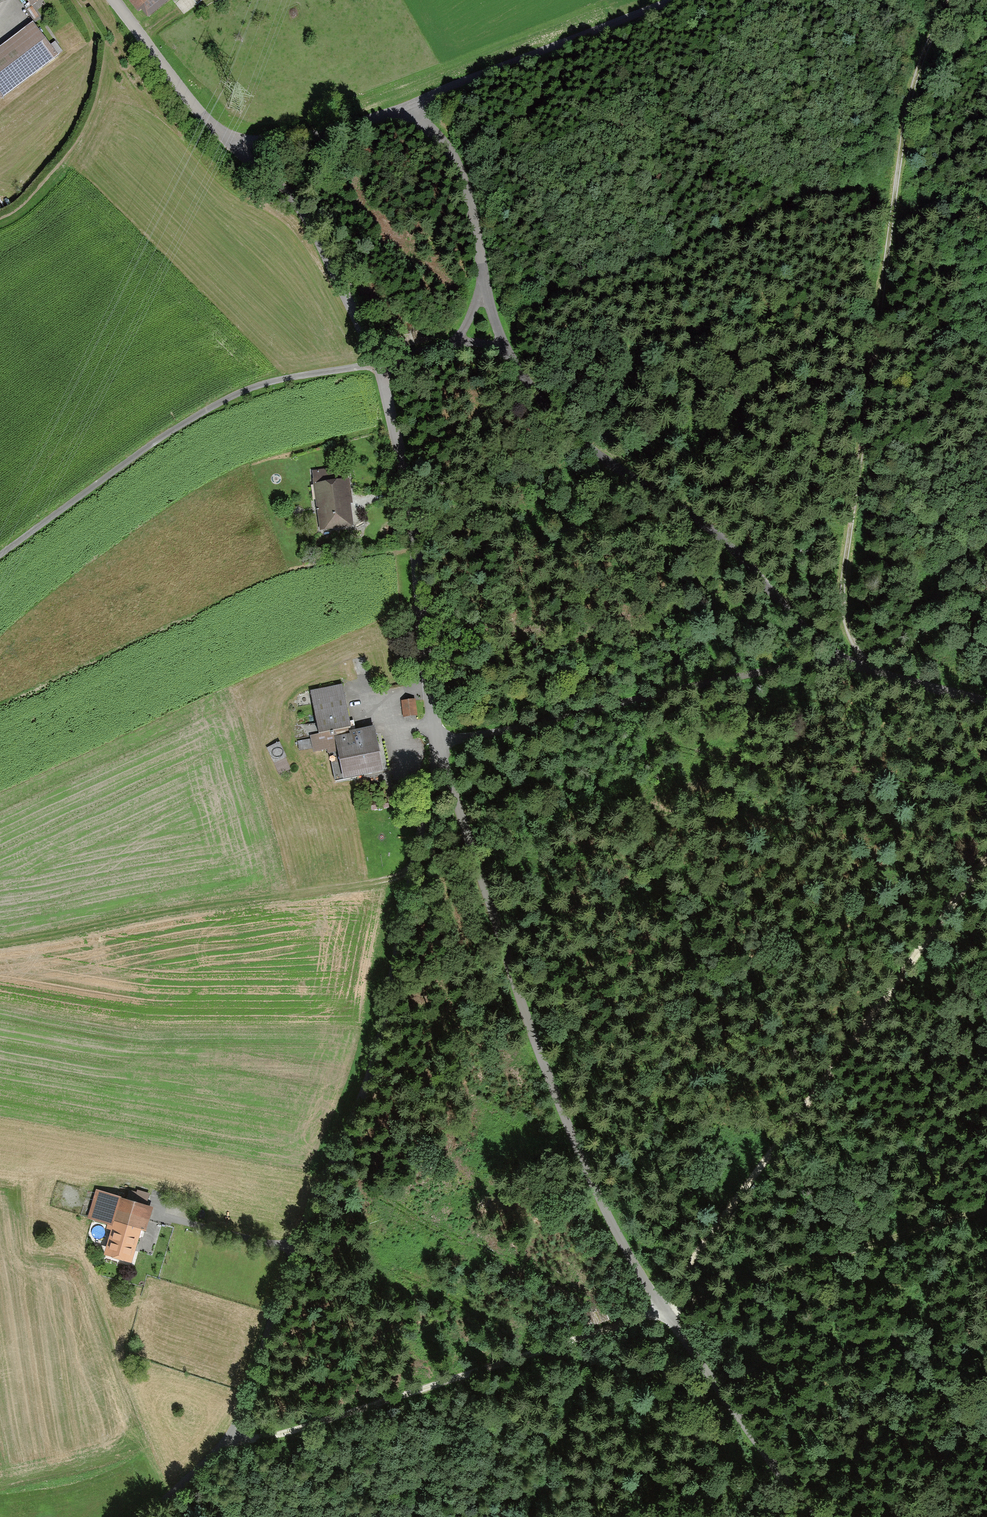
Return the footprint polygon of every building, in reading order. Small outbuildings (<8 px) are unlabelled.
[(144,15),(160,0),(130,0),(144,15)] [(30,27),(0,50),(0,97),(2,99),(54,58),(30,27)] [(75,67),(65,55),(55,63),(65,75),(75,67)] [(343,470),(311,474),(318,532),(350,529),(343,470)] [(363,656),(352,659),(356,674),(367,671),(363,656)] [(339,684),(310,690),(318,726),(347,720),(339,684)] [(411,697),(401,698),(403,714),(413,712),(411,697)] [(334,736),(317,739),(319,753),(334,750),(338,776),(385,769),(376,728),(334,734),(334,736)] [(384,799),(368,801),(368,807),(385,805),(384,799)] [(140,1235),(148,1205),(99,1193),(93,1215),(110,1219),(102,1249),(129,1256),(134,1234),(140,1235)]
